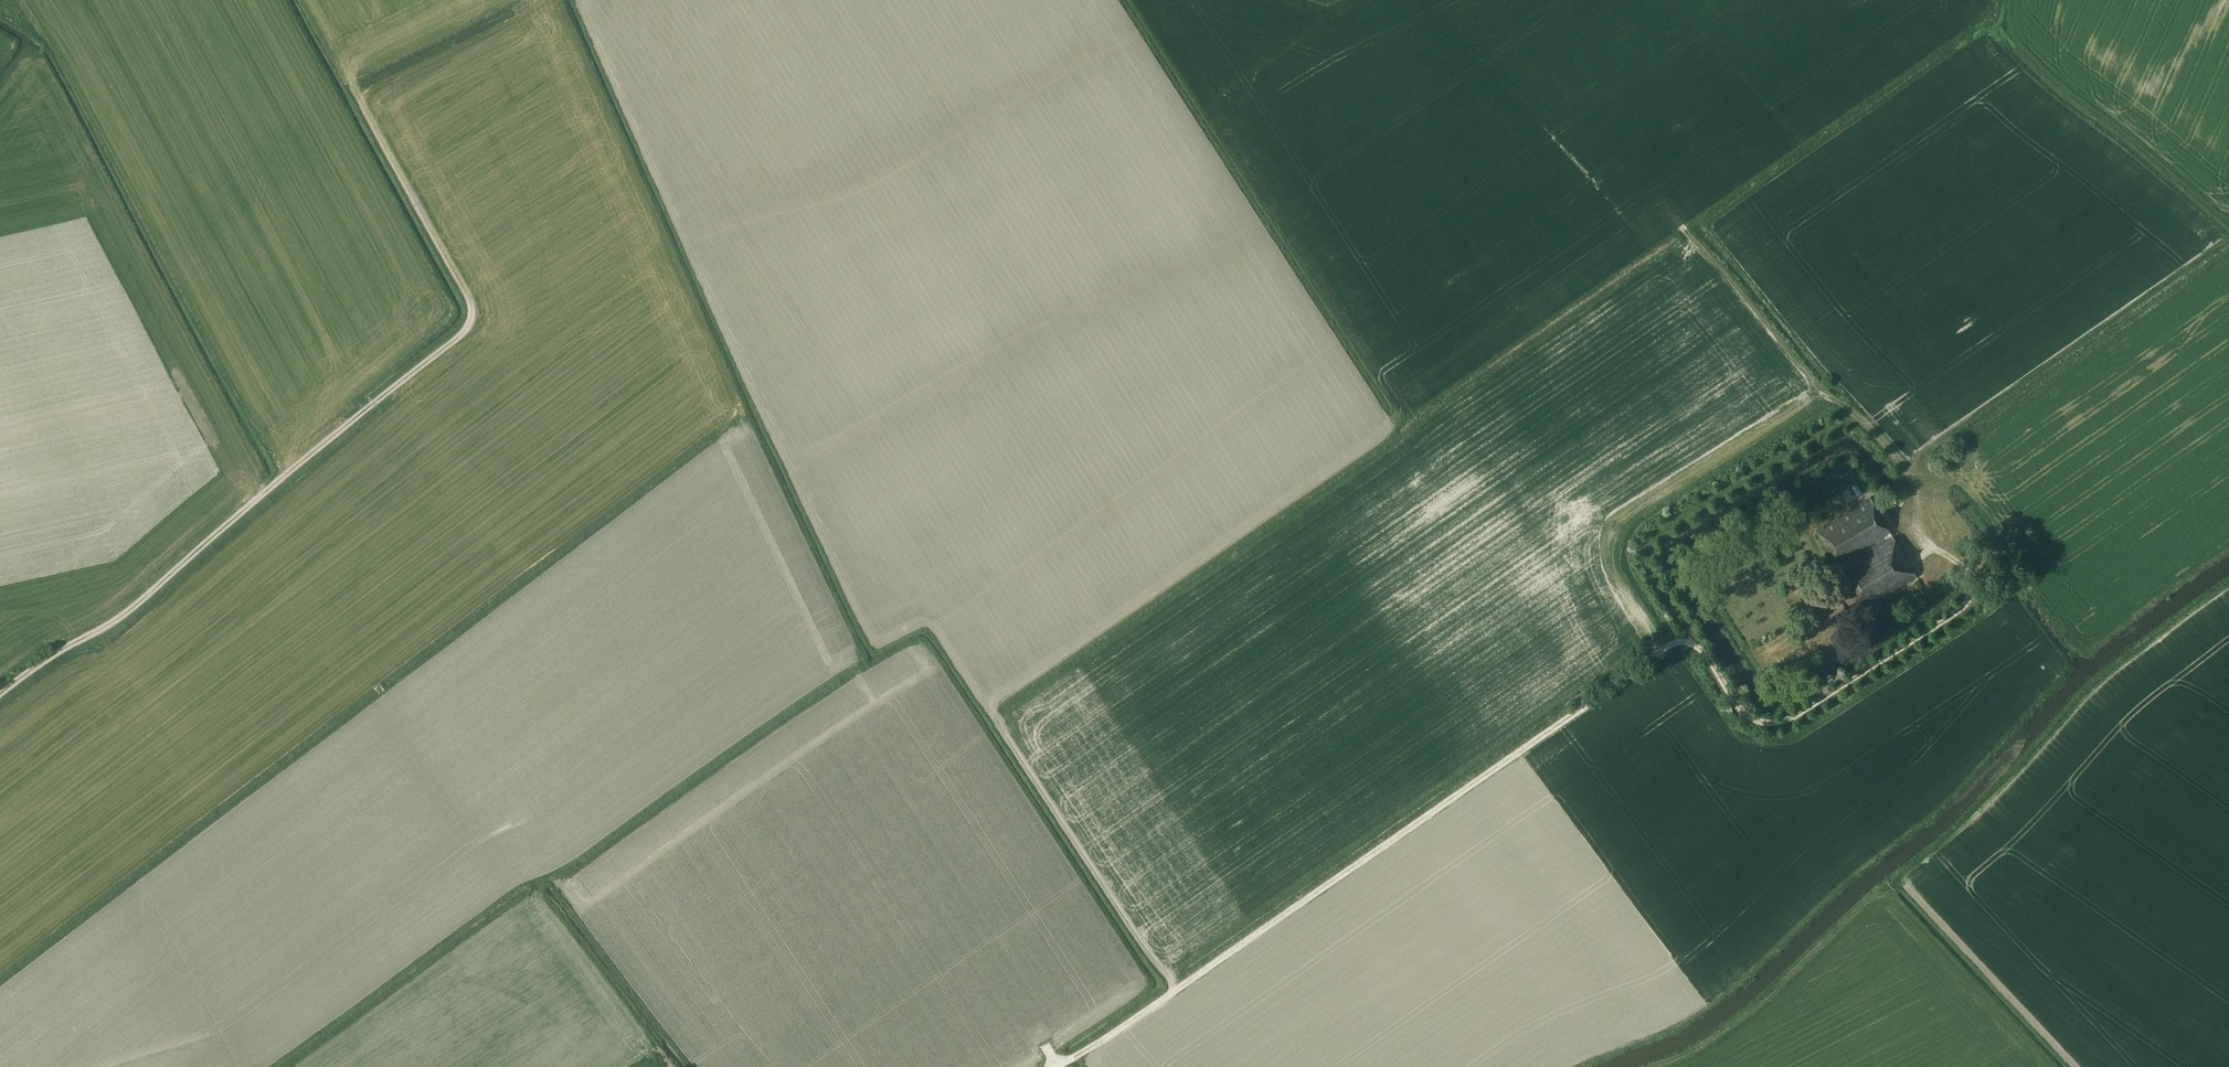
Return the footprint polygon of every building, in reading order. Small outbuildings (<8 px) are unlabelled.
[(1814,529),(1835,565),(1891,531),(1870,496),(1814,529)] [(1862,609),(1918,575),(1916,572),(1891,531),(1884,535),(1886,537),(1837,567),(1832,570),(1841,586),(1845,592),(1840,596),(1838,592),(1811,608),(1824,628),(1860,606),(1862,609)]
